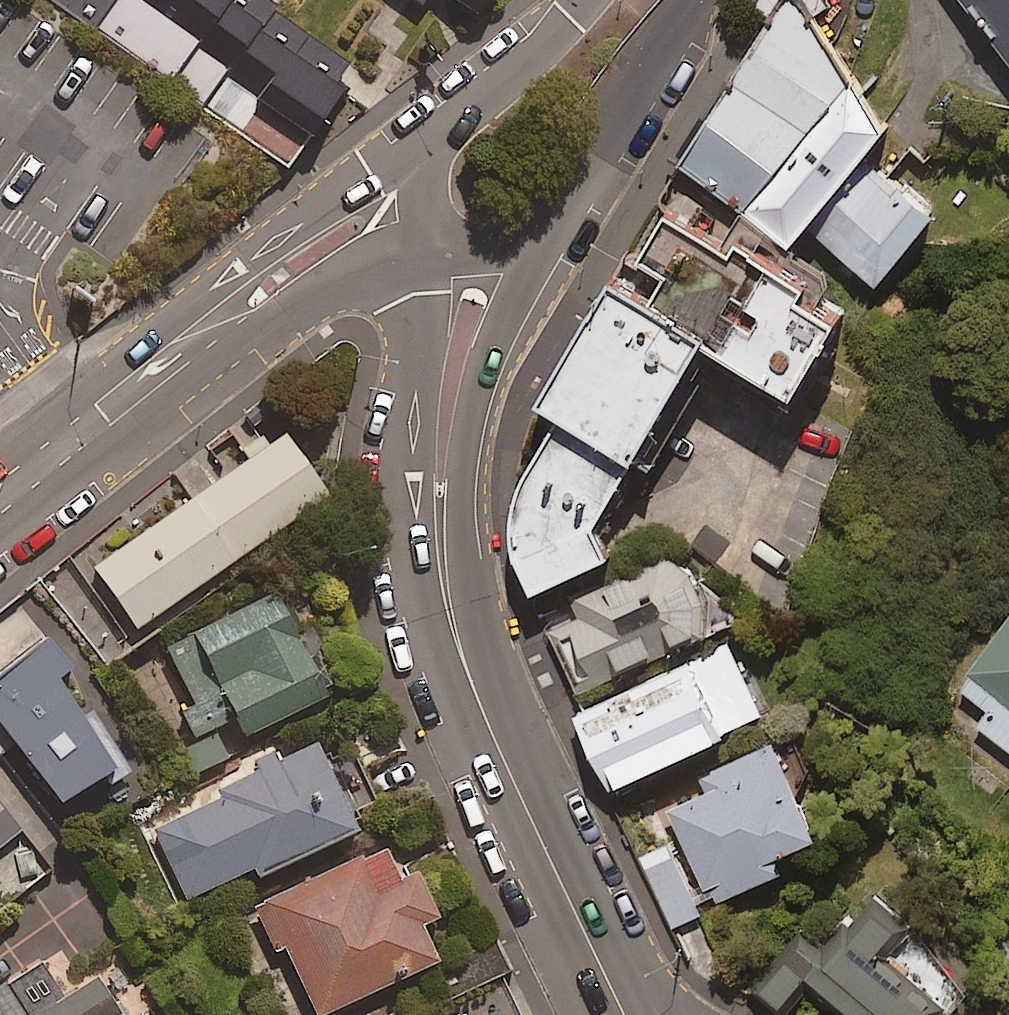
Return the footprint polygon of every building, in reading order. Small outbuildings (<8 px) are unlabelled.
[(292,177),(300,165),(348,96),(352,90),(336,79),(349,63),(290,22),(273,11),(277,5),(270,0),(36,0),(292,177)] [(478,10),(486,0),(464,0),(478,10)] [(816,238),(885,291),(943,216),(875,163),(892,141),(814,27),(836,5),(831,0),(766,0),(758,10),(784,30),(716,118),(711,114),(675,160),(800,258),(816,238)] [(1008,68),(1008,0),(957,0),(1008,68)] [(641,308),(705,348),(786,397),(828,329),(791,307),(800,292),(734,252),(730,258),(663,217),(631,268),(656,284),(641,308)] [(705,348),(641,308),(609,289),(537,416),(550,424),(512,490),(503,523),(506,552),(524,594),(603,562),(590,531),(625,469),(634,473),(705,348)] [(97,564),(140,627),(330,497),(287,434),(97,564)] [(585,698),(704,647),(708,615),(683,556),(629,580),(633,588),(552,623),(585,698)] [(328,696),(278,591),(166,645),(206,729),(235,715),(245,736),(328,696)] [(1008,744),(1008,605),(954,680),(987,704),(975,720),(1008,744)] [(110,773),(49,690),(66,677),(43,645),(0,676),(0,740),(2,738),(56,812),(110,773)] [(726,737),(764,720),(734,652),(579,718),(616,803),(733,753),(726,737)] [(824,851),(775,751),(739,769),(744,779),(670,815),(719,913),(784,880),(781,873),(824,851)] [(253,768),(258,781),(217,798),(222,808),(155,835),(185,906),(254,877),(260,890),(358,849),(319,756),(280,772),(275,759),(253,768)] [(669,848),(643,859),(675,931),(700,920),(669,848)] [(29,849),(0,870),(0,872),(19,898),(49,876),(29,849)] [(387,858),(268,910),(314,1014),(340,1014),(438,972),(422,936),(437,929),(418,884),(401,891),(387,858)] [(948,992),(868,933),(887,907),(864,890),(820,949),(792,928),(751,983),(771,998),(789,974),(845,1014),(932,1014),(948,992)] [(38,964),(0,985),(0,1014),(120,1014),(100,978),(59,1000),(38,964)]
